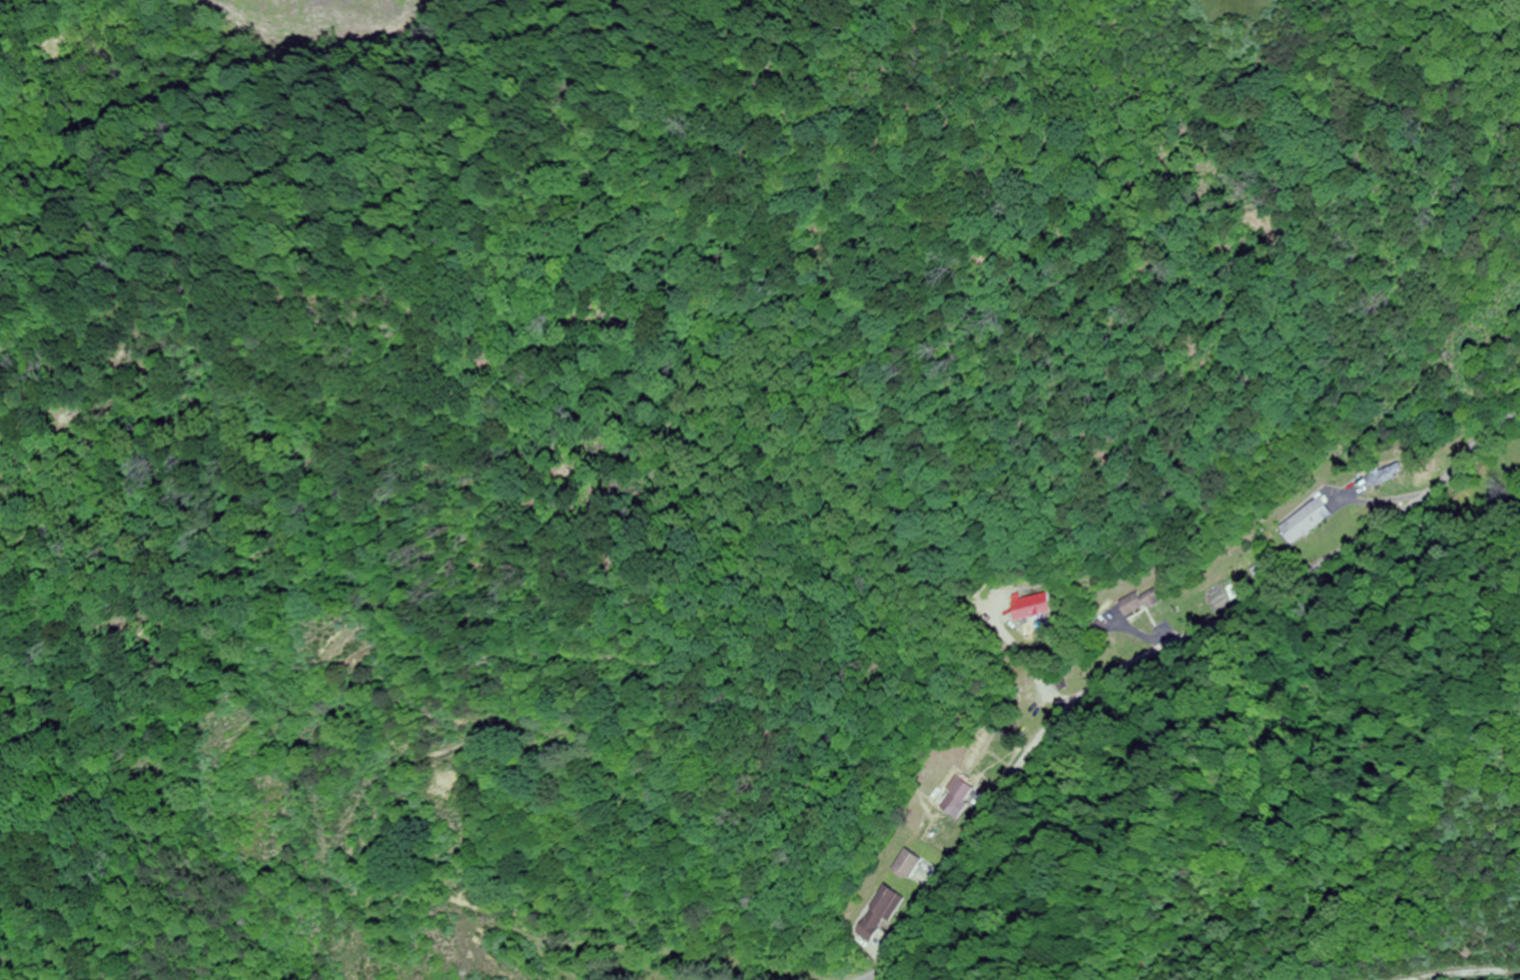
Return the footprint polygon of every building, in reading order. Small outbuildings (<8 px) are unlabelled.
[(1405,477),(1401,465),(1369,476),(1373,488),(1405,477)] [(1279,528),(1293,545),(1332,514),(1319,497),(1279,528)] [(943,807),(961,817),(976,790),(959,780),(943,807)] [(924,861),(907,849),(893,870),(910,882),(924,861)] [(885,920),(892,924),(906,898),(883,885),(856,935),(873,944),(885,920)]
